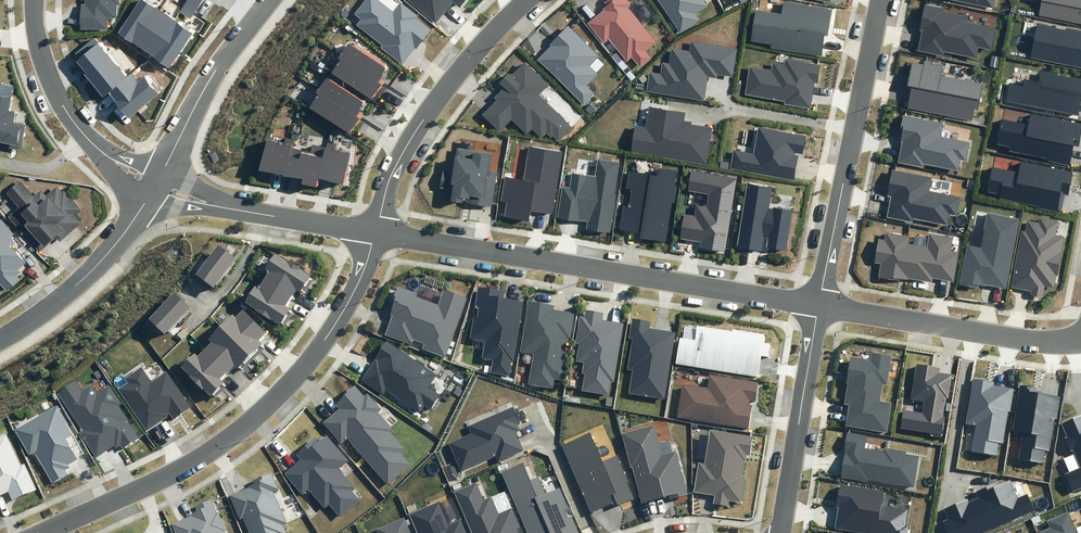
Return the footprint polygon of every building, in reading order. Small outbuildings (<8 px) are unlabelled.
[(84,3),(80,3),(79,30),(107,30),(107,18),(116,18),(116,4),(120,4),(120,0),(84,0),(84,3)] [(145,0),(139,0),(117,33),(135,45),(159,10),(145,0)] [(180,13),(190,19),(203,0),(188,0),(180,13)] [(431,30),(417,19),(418,16),(400,2),(393,12),(378,0),(365,0),(354,14),(361,19),(356,25),(382,45),(380,47),(402,64),(415,48),(416,49),(431,30)] [(436,23),(453,2),(460,8),(466,0),(408,0),(436,23)] [(588,23),(604,43),(609,39),(627,60),(632,56),(640,67),(651,59),(645,51),(655,43),(627,8),(630,5),(629,4),(630,3),(627,0),(607,0),(604,3),(606,6),(602,9),(603,11),(588,23)] [(680,33),(699,21),(695,14),(707,6),(703,0),(658,0),(680,33)] [(993,8),(994,0),(952,0),(993,8)] [(1080,24),(1080,0),(1042,0),(1039,15),(1080,24)] [(828,37),(832,10),(784,2),(782,14),(756,10),(751,40),(771,44),(771,48),(821,56),(824,36),(828,37)] [(944,7),(925,4),(919,31),(921,31),(917,51),(944,56),(945,52),(976,58),(979,47),(991,50),(995,28),(964,22),(966,16),(943,12),(944,7)] [(174,20),(159,10),(135,45),(150,55),(174,20)] [(194,33),(174,20),(150,55),(170,69),(194,33)] [(1080,67),(1080,31),(1067,28),(1067,30),(1038,25),(1031,58),(1080,67)] [(583,105),(594,93),(587,86),(598,75),(589,67),(600,56),(568,26),(550,44),(551,46),(537,60),(583,105)] [(109,93),(129,76),(96,36),(74,54),(79,60),(76,62),(86,73),(84,74),(103,97),(109,93)] [(339,57),(341,59),(378,82),(388,67),(349,42),(339,57)] [(650,73),(647,91),(704,100),(706,86),(708,77),(717,78),(718,75),(733,77),(737,49),(692,42),(690,52),(671,49),(669,64),(663,63),(661,75),(650,73)] [(378,82),(341,59),(331,73),(372,99),(381,85),(378,82)] [(785,104),(810,108),(815,83),(818,83),(821,65),(785,59),(784,64),(773,62),(771,70),(750,66),(745,94),(785,101),(785,104)] [(943,64),(924,60),(924,65),(912,63),(907,86),(911,87),(908,108),(972,121),(974,109),(978,110),(983,84),(941,75),(943,64)] [(548,85),(525,62),(511,76),(509,74),(500,83),(504,87),(494,98),(496,100),(481,115),(499,132),(511,120),(527,134),(532,129),(541,138),(546,133),(551,138),(553,136),(559,142),(573,127),(539,94),(548,85)] [(1079,116),(1080,105),(1080,79),(1041,71),(1038,83),(1025,80),(1024,87),(1010,84),(1007,101),(1079,116)] [(129,76),(109,93),(115,100),(114,101),(129,119),(163,91),(148,73),(137,82),(131,74),(129,76)] [(316,92),(318,93),(355,117),(365,102),(326,77),(316,92)] [(0,83),(0,146),(21,149),(25,125),(14,124),(16,112),(11,111),(15,85),(0,83)] [(355,117),(318,93),(309,108),(349,134),(358,119),(355,117)] [(706,165),(712,128),(691,125),(692,122),(684,121),(685,113),(650,107),(647,128),(635,126),(631,153),(706,165)] [(1080,133),(1080,124),(1030,114),(1028,124),(1001,119),(997,144),(1010,147),(1009,151),(1047,158),(1047,161),(1069,165),(1074,140),(1080,141),(1080,133)] [(943,123),(903,115),(900,132),(902,133),(900,142),(902,143),(898,162),(923,167),(924,164),(958,170),(960,160),(966,161),(970,143),(940,137),(943,123)] [(806,135),(758,127),(754,153),(734,150),(730,169),(794,180),(798,155),(795,155),(795,153),(803,154),(806,135)] [(292,147),(294,139),(285,137),(284,142),(267,138),(259,170),(284,176),(292,147)] [(318,187),(322,178),(327,146),(311,143),(310,151),(292,147),(284,176),(302,179),(301,185),(318,187)] [(327,146),(322,178),(343,182),(349,153),(334,150),(335,145),(328,144),(327,146)] [(507,203),(504,216),(528,220),(529,210),(552,214),(563,151),(528,145),(523,179),(505,176),(501,202),(507,203)] [(491,170),(494,153),(456,147),(452,172),(442,171),(439,189),(453,191),(451,201),(462,203),(463,200),(467,201),(466,203),(492,207),(498,172),(491,170)] [(610,233),(620,162),(597,159),(595,176),(572,172),(570,188),(562,187),(557,217),(587,222),(586,229),(610,233)] [(1070,184),(1072,172),(1021,163),(1019,173),(992,167),(988,192),(1001,195),(1000,199),(1038,207),(1037,209),(1060,214),(1066,183),(1070,184)] [(675,185),(677,171),(657,168),(656,176),(629,171),(626,188),(633,189),(630,207),(624,206),(620,229),(641,232),(641,237),(666,241),(672,203),(675,204),(678,186),(675,185)] [(930,191),(932,177),(892,169),(887,196),(891,196),(887,218),(912,222),(913,219),(947,225),(949,214),(957,216),(961,197),(930,191)] [(725,252),(737,179),(692,171),(689,190),(710,194),(707,208),(697,206),(695,216),(684,214),(680,239),(700,242),(699,248),(725,252)] [(34,195),(20,179),(5,193),(17,207),(8,215),(39,251),(50,242),(52,243),(57,238),(60,241),(81,223),(75,216),(82,210),(64,190),(62,192),(57,185),(46,195),(41,189),(34,195)] [(770,206),(773,187),(747,183),(737,246),(762,251),(764,238),(768,239),(767,247),(786,250),(793,210),(770,206)] [(1005,289),(1020,219),(987,213),(980,247),(967,245),(959,285),(978,289),(979,285),(986,286),(986,285),(1005,289)] [(6,290),(18,280),(15,276),(19,272),(17,270),(25,262),(10,246),(15,241),(12,237),(15,234),(0,217),(0,284),(6,290)] [(1027,220),(1025,231),(1021,230),(1010,288),(1031,292),(1030,296),(1043,298),(1045,287),(1053,288),(1056,275),(1057,276),(1064,236),(1057,235),(1059,221),(1039,217),(1038,222),(1027,220)] [(951,251),(953,238),(929,234),(927,247),(909,244),(910,236),(886,232),(885,240),(879,239),(875,263),(881,264),(879,277),(899,280),(900,278),(908,280),(908,279),(932,283),(933,278),(954,282),(959,252),(951,251)] [(213,287),(235,258),(218,245),(196,274),(213,287)] [(300,292),(310,276),(301,271),(301,270),(286,260),(285,261),(274,254),(264,270),(268,272),(264,278),(293,296),(297,290),(300,292)] [(271,319),(280,325),(291,308),(288,306),(293,296),(264,278),(258,287),(255,285),(244,302),(255,309),(255,310),(270,320),(271,319)] [(422,349),(445,358),(467,298),(443,289),(438,304),(417,297),(418,293),(398,286),(394,299),(395,300),(390,315),(392,316),(384,335),(411,345),(413,340),(424,344),(422,349)] [(491,373),(509,376),(512,361),(514,361),(524,302),(503,298),(504,292),(478,287),(474,308),(478,309),(477,317),(473,317),(470,338),(485,341),(482,358),(493,360),(491,373)] [(191,309),(174,293),(148,319),(165,335),(191,309)] [(530,383),(552,387),(553,378),(562,379),(569,339),(571,339),(575,313),(554,309),(554,305),(529,301),(521,351),(534,353),(530,383)] [(232,314),(219,326),(250,358),(263,344),(260,341),(267,334),(243,310),(235,318),(232,314)] [(582,391),(608,395),(611,381),(614,382),(624,324),(602,320),(604,313),(586,310),(585,317),(580,316),(575,344),(579,344),(576,361),(584,362),(582,373),(585,374),(582,391)] [(629,393),(664,399),(675,333),(649,328),(650,322),(632,319),(629,339),(632,339),(627,369),(633,370),(629,393)] [(241,369),(250,358),(219,326),(208,340),(211,343),(205,349),(228,373),(235,366),(241,369)] [(675,364),(758,377),(761,356),(769,357),(771,344),(764,342),(765,334),(733,329),(732,331),(713,328),(697,326),(695,340),(679,337),(675,364)] [(436,375),(386,342),(376,358),(378,359),(377,360),(376,359),(361,380),(383,395),(386,390),(420,412),(424,406),(431,410),(441,396),(428,387),(436,375)] [(202,389),(210,397),(224,383),(221,380),(228,373),(205,349),(197,356),(194,353),(181,366),(190,376),(189,376),(202,389)] [(887,432),(891,403),(880,401),(883,384),(887,385),(892,356),(871,352),(870,359),(850,356),(846,383),(848,383),(845,404),(850,405),(846,426),(887,432)] [(948,398),(952,375),(939,373),(940,368),(917,364),(911,399),(924,401),(922,412),(903,409),(900,429),(943,435),(946,416),(943,416),(946,398),(948,398)] [(152,382),(141,367),(124,378),(128,383),(118,390),(147,431),(168,416),(167,415),(169,413),(173,419),(191,407),(166,371),(152,382)] [(756,401),(759,382),(709,374),(707,387),(682,383),(677,418),(749,429),(752,405),(749,404),(749,400),(756,401)] [(994,382),(973,379),(966,424),(976,425),(972,451),(996,455),(998,442),(1003,443),(1008,412),(1010,412),(1014,389),(993,385),(994,382)] [(82,390),(75,380),(56,394),(82,430),(78,432),(96,458),(114,445),(116,448),(120,445),(123,449),(138,439),(125,421),(128,419),(119,406),(122,404),(109,385),(97,393),(91,384),(82,390)] [(1036,387),(1019,384),(1011,431),(1022,432),(1018,459),(1043,463),(1045,450),(1049,451),(1054,419),(1057,420),(1061,396),(1040,393),(1040,391),(1035,390),(1036,387)] [(365,396),(355,385),(343,396),(344,397),(334,405),(338,409),(322,423),(341,445),(348,439),(388,484),(411,465),(400,453),(405,449),(390,432),(393,429),(379,412),(382,409),(368,393),(365,396)] [(57,405),(14,429),(29,456),(34,453),(52,483),(68,474),(65,469),(69,467),(68,464),(77,459),(66,439),(71,436),(65,425),(68,423),(57,405)] [(498,462),(524,450),(518,437),(516,432),(520,430),(518,425),(520,424),(513,407),(468,426),(471,433),(448,443),(461,471),(495,456),(498,462)] [(1073,491),(1080,488),(1080,415),(1061,424),(1066,436),(1064,437),(1070,452),(1073,451),(1080,467),(1065,474),(1073,491)] [(654,425),(621,433),(631,468),(633,467),(642,503),(670,496),(670,499),(688,494),(676,451),(662,455),(654,425)] [(753,437),(710,430),(704,463),(698,462),(693,493),(714,496),(713,503),(728,506),(729,500),(740,502),(745,476),(742,476),(744,461),(746,461),(747,455),(750,456),(753,437)] [(602,462),(590,432),(563,446),(591,512),(614,503),(611,496),(613,495),(617,505),(634,498),(617,457),(602,462)] [(867,480),(914,488),(920,456),(906,454),(907,452),(884,448),(883,451),(865,448),(867,436),(847,432),(844,451),(845,451),(841,477),(867,482),(867,480)] [(8,492),(12,501),(36,490),(24,464),(20,466),(5,435),(0,438),(0,496),(8,492)] [(319,442),(316,438),(297,454),(301,459),(284,474),(303,495),(309,490),(325,508),(329,504),(340,517),(359,500),(351,490),(354,487),(339,469),(349,461),(327,435),(319,442)] [(522,464),(502,472),(528,532),(579,532),(571,515),(568,517),(565,509),(568,508),(559,487),(545,493),(538,477),(529,481),(522,464)] [(230,496),(240,519),(243,518),(249,532),(287,532),(283,525),(286,523),(273,492),(277,490),(271,474),(253,481),(254,483),(248,486),(249,487),(230,496)] [(948,532),(984,532),(983,532),(1035,511),(1027,493),(1018,498),(1010,481),(999,486),(997,482),(975,492),(978,498),(969,502),(967,499),(944,509),(948,519),(942,521),(948,532)] [(476,483),(455,492),(472,532),(523,532),(513,508),(498,514),(491,497),(483,500),(476,483)] [(840,484),(836,507),(838,508),(835,528),(861,532),(908,532),(909,526),(906,525),(908,510),(882,505),(884,492),(840,484)] [(224,531),(226,530),(218,512),(216,513),(211,500),(196,507),(197,511),(189,514),(190,515),(171,523),(175,532),(225,532),(224,531)] [(439,501),(409,514),(417,532),(467,532),(461,519),(449,524),(439,501)] [(1068,512),(1047,521),(1050,528),(1040,532),(1077,532),(1068,512)] [(404,517),(376,529),(378,532),(411,532),(404,517)]
